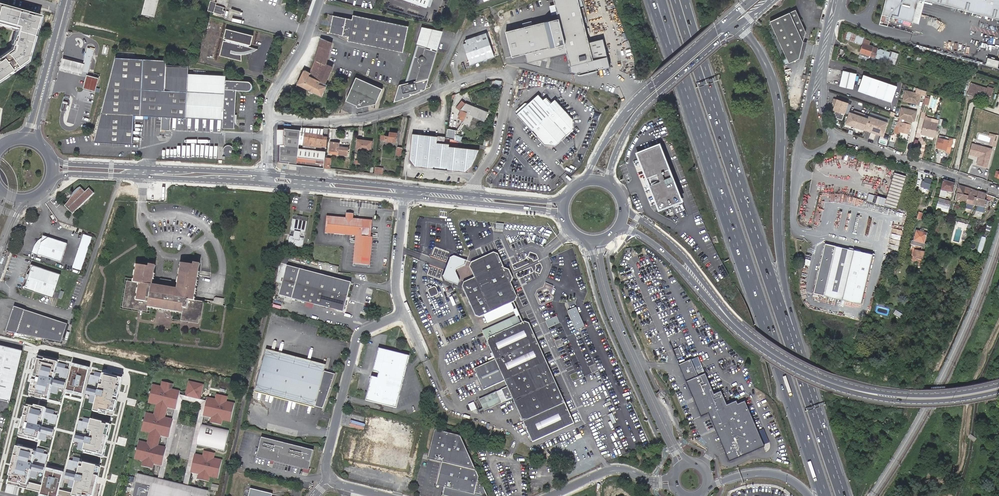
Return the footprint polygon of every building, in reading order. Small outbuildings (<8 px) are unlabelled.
[(143,14),(156,17),(160,0),(146,0),(143,14)] [(212,0),(209,0),(207,10),(221,13),(221,12),(224,13),(225,9),(222,9),(223,6),(215,3),(215,1),(214,0),(212,0)] [(559,16),(559,18),(568,52),(571,66),(585,62),(589,61),(593,60),(594,60),(589,42),(578,0),(555,0),(559,16)] [(879,24),(888,26),(890,17),(913,23),(919,0),(886,0),(879,24)] [(998,19),(998,0),(924,0),(998,19)] [(16,29),(10,49),(0,57),(0,82),(28,61),(40,16),(0,5),(0,24),(16,29)] [(770,22),(789,64),(799,59),(806,32),(795,10),(770,22)] [(354,19),(334,15),(330,32),(350,36),(349,40),(404,52),(409,26),(354,15),(354,19)] [(568,52),(559,18),(515,29),(521,54),(526,53),(528,62),(568,52)] [(437,49),(441,32),(423,27),(417,43),(437,49)] [(250,50),(255,48),(249,47),(250,44),(251,45),(254,35),(227,28),(224,38),(226,38),(226,41),(223,40),(220,55),(242,61),(241,54),(245,54),(245,51),(250,50)] [(521,54),(515,29),(506,31),(513,57),(521,54)] [(854,42),(856,34),(848,31),(845,39),(854,42)] [(486,32),(465,39),(466,43),(464,43),(471,65),(494,57),(486,32)] [(320,47),(331,50),(333,42),(322,38),(321,44),(320,47)] [(610,66),(603,38),(589,42),(594,60),(593,60),(596,70),(610,66)] [(865,39),(860,53),(870,56),(870,54),(878,57),(877,60),(887,63),(890,54),(881,51),(879,51),(880,49),(868,45),(870,41),(865,39)] [(425,79),(424,76),(428,75),(436,50),(418,45),(407,80),(421,77),(422,80),(417,81),(416,81),(400,85),(395,101),(409,96),(424,89),(427,79),(425,79)] [(86,56),(84,63),(82,71),(88,72),(94,48),(88,47),(86,55),(86,56)] [(327,64),(328,61),(331,50),(320,47),(317,56),(316,60),(310,73),(305,70),(298,84),(323,96),(328,85),(325,85),(332,69),(333,67),(327,64)] [(898,54),(892,52),(889,62),(895,64),(898,54)] [(82,71),(84,63),(63,57),(60,67),(82,73),(82,71)] [(150,115),(223,118),(223,126),(234,127),(236,101),(236,88),(248,88),(249,88),(250,88),(252,86),(252,84),(252,83),(252,82),(252,81),(250,80),(249,79),(248,79),(225,78),(226,75),(188,73),(189,65),(166,64),(167,59),(115,57),(95,141),(133,143),(135,114),(141,114),(150,115)] [(988,58),(986,65),(998,68),(998,61),(988,58)] [(585,62),(571,66),(573,71),(581,74),(587,72),(585,62)] [(857,75),(844,71),(840,85),(853,89),(857,75)] [(98,77),(87,74),(84,87),(95,90),(98,77)] [(864,75),(858,90),(891,102),(897,86),(864,75)] [(384,89),(358,76),(347,100),(358,105),(357,106),(359,107),(377,104),(384,89)] [(972,95),(981,98),(982,97),(989,99),(992,90),(987,89),(975,85),(972,95)] [(918,105),(921,95),(906,91),(903,101),(918,105)] [(538,95),(528,104),(525,103),(515,111),(517,114),(517,115),(545,145),(555,146),(572,130),(573,120),(555,100),(550,104),(545,98),(543,100),(538,95)] [(70,97),(64,96),(60,111),(66,112),(70,97)] [(848,104),(834,99),(833,103),(836,103),(834,110),(844,113),(848,104)] [(465,104),(462,102),(457,108),(461,110),(461,109),(464,112),(466,113),(465,116),(462,122),(468,125),(472,115),(485,120),(488,112),(475,107),(474,109),(464,105),(465,104)] [(914,121),(917,111),(902,108),(899,117),(914,121)] [(855,114),(849,112),(845,123),(864,130),(865,128),(868,118),(862,116),(863,114),(856,111),(855,114)] [(946,116),(941,115),(937,133),(942,135),(946,116)] [(883,134),(887,122),(869,116),(868,118),(865,128),(883,134)] [(912,121),(899,117),(896,126),(899,127),(898,131),(909,134),(912,121)] [(935,137),(937,127),(931,126),(932,122),(925,120),(924,125),(926,125),(924,134),(922,133),(921,135),(935,137)] [(454,137),(456,128),(448,126),(446,135),(454,137)] [(324,168),(325,160),(326,151),(298,148),(300,130),(285,127),(278,128),(278,162),(324,168)] [(883,134),(865,128),(864,130),(883,136),(883,134)] [(381,133),(380,138),(396,141),(398,133),(391,131),(390,135),(388,135),(381,133)] [(438,136),(412,133),(409,159),(416,167),(433,168),(433,169),(435,169),(435,168),(445,169),(445,170),(447,171),(447,170),(465,172),(472,167),(479,150),(449,147),(449,144),(437,142),(438,136)] [(323,146),(326,147),(327,143),(327,137),(322,136),(304,134),(303,145),(321,147),(321,146),(323,146)] [(951,146),(953,138),(949,137),(949,139),(947,138),(947,140),(939,138),(936,147),(947,150),(948,146),(951,146)] [(356,140),(355,149),(370,150),(370,141),(356,140)] [(330,141),(329,151),(338,152),(338,154),(347,155),(348,147),(339,146),(339,142),(330,141)] [(990,147),(971,142),(969,152),(978,155),(976,163),(986,165),(988,157),(987,157),(990,147)] [(683,202),(660,143),(635,153),(658,211),(683,202)] [(233,151),(233,147),(230,144),(225,145),(223,148),(223,152),(226,155),(230,155),(233,151)] [(887,199),(871,194),(869,202),(884,207),(885,205),(896,209),(906,177),(895,173),(887,199)] [(924,182),(925,181),(922,180),(919,189),(928,192),(930,184),(924,182)] [(955,184),(943,181),(939,197),(946,199),(947,192),(952,193),(955,184)] [(965,188),(958,185),(956,194),(958,195),(957,201),(960,203),(965,188)] [(72,194),(72,195),(73,196),(68,200),(67,201),(67,202),(66,202),(66,203),(65,204),(72,213),(94,192),(89,187),(85,191),(80,186),(79,186),(78,187),(77,188),(76,188),(75,189),(75,190),(74,190),(73,191),(73,192),(72,193),(72,194)] [(960,203),(970,206),(972,199),(968,198),(971,190),(965,188),(960,203)] [(970,206),(981,209),(986,194),(971,190),(968,198),(972,199),(970,206)] [(990,212),(995,197),(986,194),(981,209),(986,211),(990,212)] [(950,202),(939,199),(936,210),(948,213),(950,202)] [(372,236),(370,235),(367,235),(369,221),(352,219),(352,217),(352,216),(350,216),(350,212),(345,212),(345,216),(345,219),(328,217),(327,229),(357,232),(354,266),(369,267),(372,236)] [(352,266),(354,266),(357,232),(327,229),(328,217),(345,219),(345,216),(326,214),(324,231),(355,234),(352,266)] [(367,235),(370,235),(372,219),(352,217),(352,219),(369,221),(367,235)] [(304,236),(306,220),(299,219),(291,218),(289,233),(294,234),(293,239),(288,238),(286,247),(301,250),(303,241),(298,240),(299,235),(304,236)] [(920,269),(926,246),(924,245),(926,234),(915,231),(914,237),(913,241),(922,244),(921,248),(921,249),(918,249),(917,252),(915,258),(915,259),(919,260),(917,268),(920,269)] [(81,269),(92,236),(84,233),(79,245),(72,266),(81,269)] [(42,237),(37,253),(61,261),(67,242),(43,235),(42,237)] [(912,236),(910,245),(921,248),(922,244),(913,241),(914,237),(912,236)] [(32,252),(37,253),(42,237),(41,238),(36,243),(33,250),(32,252)] [(826,247),(814,296),(831,300),(847,252),(826,247)] [(847,252),(831,300),(862,307),(871,271),(874,258),(847,252)] [(484,315),(511,303),(515,301),(517,297),(511,282),(513,278),(509,270),(505,268),(504,268),(498,255),(494,253),(471,263),(469,267),(474,278),(463,282),(461,286),(475,316),(479,317),(484,315)] [(445,280),(458,285),(459,280),(455,272),(454,271),(454,269),(456,269),(465,265),(467,261),(455,256),(450,258),(443,276),(445,280)] [(170,284),(161,282),(161,284),(152,283),(155,264),(149,263),(149,266),(147,265),(137,263),(133,281),(127,280),(122,306),(141,309),(147,310),(148,305),(149,299),(157,301),(156,306),(173,309),(183,310),(182,315),(199,318),(202,301),(194,299),(198,274),(199,270),(200,263),(195,262),(195,264),(193,264),(181,262),(177,287),(170,286),(170,284)] [(60,274),(32,264),(31,266),(32,267),(26,276),(26,286),(24,286),(24,288),(53,297),(60,274)] [(292,297),(300,268),(287,265),(280,294),(292,297)] [(292,297),(344,312),(352,282),(300,268),(292,297)] [(435,287),(429,289),(428,290),(430,296),(431,297),(438,295),(438,293),(436,287),(435,287)] [(515,310),(511,303),(484,315),(487,323),(490,322),(515,310)] [(67,324),(12,306),(4,330),(60,342),(67,324)] [(889,309),(877,306),(875,312),(887,316),(889,309)] [(585,326),(576,307),(568,311),(577,330),(585,326)] [(198,322),(199,318),(182,315),(183,310),(173,309),(172,318),(198,322)] [(489,328),(493,336),(520,323),(517,316),(489,328)] [(574,423),(529,323),(524,322),(520,323),(493,336),(489,328),(482,331),(495,359),(474,369),(483,390),(504,381),(507,387),(501,389),(506,400),(512,397),(532,442),(574,423)] [(21,350),(0,346),(0,400),(8,402),(21,350)] [(394,350),(381,347),(375,371),(381,373),(381,375),(380,378),(373,376),(367,402),(397,409),(411,355),(394,350)] [(679,358),(685,355),(681,347),(675,350),(679,358)] [(333,372),(265,353),(256,383),(316,400),(314,404),(324,406),(333,372)] [(51,362),(39,359),(31,394),(56,400),(65,362),(51,359),(51,362)] [(709,414),(729,461),(764,446),(745,401),(738,405),(736,401),(727,406),(721,391),(714,394),(706,374),(699,377),(691,360),(680,365),(702,416),(709,414)] [(93,367),(75,363),(67,393),(85,397),(93,367)] [(109,374),(100,411),(117,415),(125,378),(109,374)] [(173,383),(161,380),(160,385),(152,383),(147,402),(155,404),(153,413),(145,411),(140,430),(148,432),(146,442),(138,440),(133,459),(141,461),(140,466),(151,468),(153,463),(161,465),(164,454),(162,453),(162,450),(165,451),(166,447),(157,444),(160,435),(168,437),(171,425),(169,425),(169,422),(172,422),(173,418),(164,416),(167,407),(175,409),(178,397),(176,396),(176,393),(179,394),(179,390),(171,388),(173,383)] [(203,384),(188,381),(185,395),(190,397),(190,395),(194,396),(194,398),(199,399),(203,384)] [(495,392),(490,394),(495,405),(500,403),(506,400),(501,389),(495,392)] [(206,396),(205,400),(207,401),(206,404),(204,403),(201,415),(210,417),(208,422),(220,425),(221,420),(229,421),(233,403),(225,401),(226,396),(215,393),(214,398),(206,396)] [(161,465),(157,483),(160,484),(181,398),(200,403),(181,489),(184,489),(188,472),(191,460),(192,457),(193,453),(195,444),(196,438),(197,433),(199,424),(201,415),(204,403),(205,400),(199,399),(194,398),(190,397),(185,395),(179,394),(178,397),(175,409),(173,418),(172,422),(171,425),(168,437),(166,447),(165,451),(164,454),(161,465)] [(489,408),(495,405),(490,394),(484,397),(489,408)] [(489,408),(484,397),(479,399),(483,410),(489,408)] [(474,402),(468,404),(471,411),(477,409),(474,402)] [(53,409),(28,404),(20,436),(45,442),(53,409)] [(93,420),(86,450),(102,455),(109,425),(105,424),(105,423),(93,420)] [(227,430),(199,424),(197,433),(199,434),(198,438),(196,438),(195,444),(223,451),(227,430)] [(486,494),(476,470),(461,436),(435,430),(428,459),(442,462),(438,481),(437,485),(445,487),(443,495),(445,495),(452,495),(487,495),(486,494)] [(314,450),(262,437),(257,457),(309,470),(314,450)] [(48,454),(18,447),(8,484),(41,493),(47,470),(44,470),(48,454)] [(193,453),(192,457),(194,458),(193,461),(191,460),(188,472),(197,473),(196,479),(207,481),(208,476),(216,478),(221,459),(212,457),(213,452),(202,450),(201,455),(193,453)] [(74,495),(92,495),(99,467),(82,463),(74,495)] [(47,470),(41,493),(55,495),(58,495),(63,474),(47,470)] [(136,478),(132,495),(135,495),(205,495),(184,489),(181,489),(160,484),(157,483),(136,478)]
